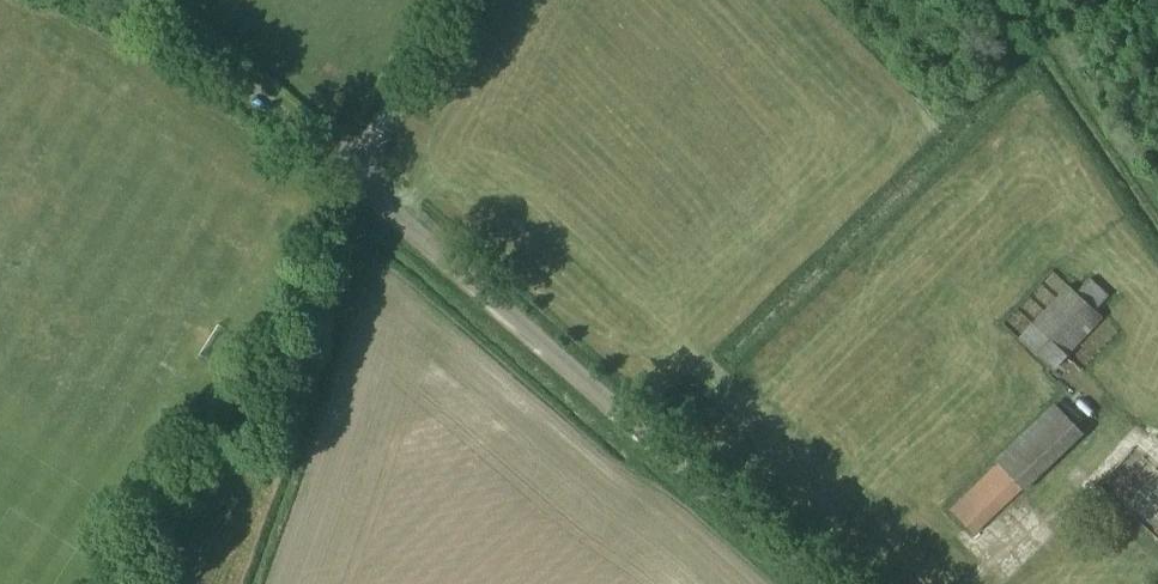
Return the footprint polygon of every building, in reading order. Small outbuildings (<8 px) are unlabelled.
[(1095,310),(1108,296),(1089,278),(1076,292),(1069,285),(1019,338),(1052,369),(1102,317),(1095,310)] [(947,506),(975,535),(1070,444),(1081,456),(1095,442),(1072,419),(1071,420),(1055,402),(947,506)] [(1028,501),(967,561),(988,582),(1048,522),(1028,501)]
